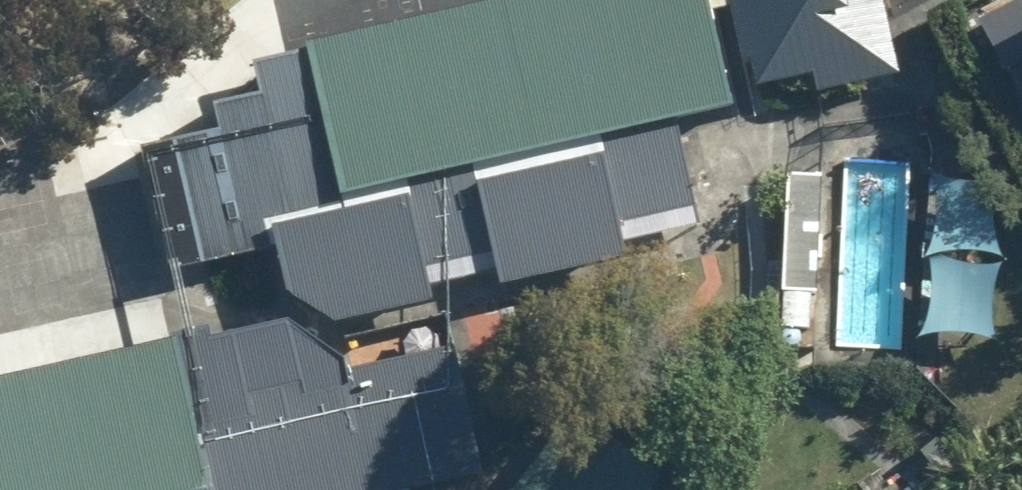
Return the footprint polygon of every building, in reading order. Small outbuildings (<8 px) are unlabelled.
[(314,38),(347,187),(478,159),(676,117),(732,105),(709,0),(491,0),(314,38)] [(762,88),(817,77),(821,94),(902,78),(888,8),(887,0),(733,0),(745,59),(756,57),(762,88)] [(982,19),(1021,95),(1021,0),(1019,0),(982,19)] [(270,202),(347,187),(314,38),(250,53),(258,91),(217,100),(222,123),(145,140),(172,263),(279,240),(270,202)] [(676,117),(478,159),(502,258),(507,280),(704,233),(676,117)] [(347,187),(270,202),(279,240),(287,291),(334,311),(432,290),(426,267),(502,258),(478,159),(347,187)] [(815,340),(821,181),(773,179),(767,338),(815,340)] [(0,347),(0,489),(168,489),(215,476),(219,489),(394,489),(492,465),(448,298),(158,374),(142,310),(0,347)]
